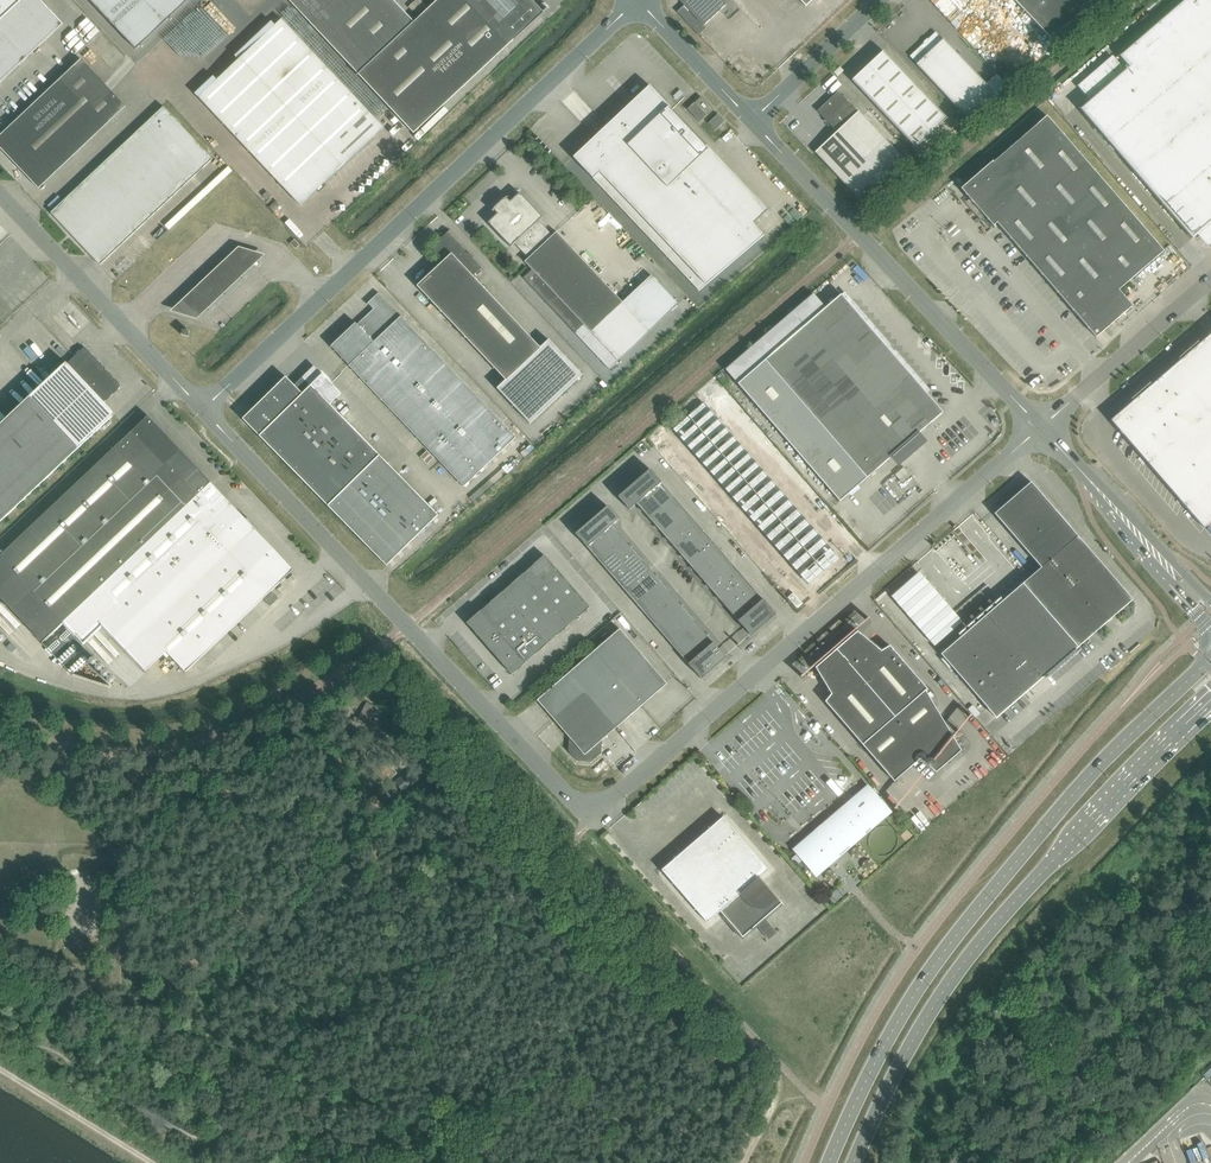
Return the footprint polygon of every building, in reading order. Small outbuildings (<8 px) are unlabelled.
[(38,47),(63,24),(40,0),(21,0),(0,20),(0,83),(38,47)] [(21,0),(0,0),(0,20),(21,0)] [(165,21),(145,0),(89,0),(135,49),(165,21)] [(165,21),(187,0),(145,0),(165,21)] [(414,22),(393,0),(289,0),(413,133),(543,12),(531,0),(437,0),(414,22)] [(687,22),(699,35),(706,28),(704,25),(727,4),(723,0),(679,0),(684,5),(677,12),(685,20),(687,22)] [(1052,40),(1094,0),(1014,0),(1052,40)] [(1080,108),(1152,192),(1192,239),(1198,234),(1210,222),(1210,0),(1183,0),(1114,60),(1123,71),(1088,101),(1088,102),(1080,108)] [(198,97),(300,205),(316,190),(319,192),(326,185),(324,182),(383,127),(281,19),(198,97)] [(910,56),(969,119),(969,120),(995,96),(936,32),(928,40),(929,41),(926,44),(924,43),(910,56)] [(915,148),(947,119),(883,51),(852,80),(915,148)] [(0,135),(0,148),(39,188),(126,106),(81,59),(72,68),(64,74),(0,135)] [(649,85),(607,125),(573,157),(699,291),(765,234),(754,223),(768,210),(706,145),(705,146),(670,109),(671,108),(649,85)] [(867,207),(883,192),(911,166),(859,111),(858,112),(838,91),(817,111),(837,132),(815,152),(853,192),(867,207)] [(713,109),(701,97),(688,109),(700,122),(713,109)] [(50,212),(100,265),(213,159),(164,106),(50,212)] [(724,121),(718,114),(709,123),(715,130),(724,121)] [(1164,251),(1113,192),(1047,116),(993,162),(992,161),(961,188),(995,227),(996,226),(994,225),(997,223),(1096,337),(1132,306),(1119,290),(1164,251)] [(267,191),(263,195),(267,200),(271,196),(267,191)] [(508,197),(508,196),(504,198),(501,200),(499,202),(497,204),(496,206),(495,207),(493,209),(492,211),(493,211),(494,210),(497,214),(488,223),(510,247),(514,243),(528,258),(524,262),(532,270),(523,278),(609,369),(618,360),(618,361),(678,304),(651,275),(622,302),(556,231),(552,235),(539,221),(542,217),(520,193),(510,201),(507,198),(508,197)] [(537,350),(493,301),(471,277),(480,269),(481,271),(482,270),(448,232),(451,230),(450,229),(438,240),(439,241),(436,243),(435,246),(434,249),(436,255),(438,257),(438,258),(442,262),(417,286),(505,380),(497,388),(530,423),(582,375),(549,339),(537,350)] [(1012,259),(1038,288),(1043,283),(1017,254),(1012,259)] [(463,487),(493,459),(516,437),(401,316),(378,293),(367,304),(368,303),(373,309),(357,324),(355,322),(331,346),(349,365),(348,365),(463,487)] [(841,294),(841,295),(738,384),(840,501),(893,455),(897,459),(920,439),(916,435),(943,412),(841,294)] [(1111,420),(1204,528),(1210,522),(1210,333),(1111,420)] [(105,369),(105,367),(102,364),(100,364),(98,362),(98,361),(97,361),(97,360),(94,357),(93,357),(93,356),(90,354),(90,352),(87,349),(86,349),(85,349),(84,347),(81,350),(79,350),(76,353),(76,355),(76,354),(76,355),(67,363),(66,362),(0,424),(0,522),(115,414),(104,402),(105,401),(107,401),(110,398),(110,396),(113,394),(113,393),(114,393),(118,390),(118,389),(121,386),(119,385),(119,384),(119,383),(116,379),(114,379),(112,377),(112,375),(109,372),(107,372),(105,369)] [(286,376),(242,419),(386,566),(418,534),(431,522),(438,515),(330,404),(341,393),(322,374),(302,393),(294,385),(286,376)] [(704,402),(688,415),(696,425),(712,411),(704,402)] [(712,411),(696,425),(704,433),(719,419),(712,411)] [(0,555),(0,599),(1,598),(42,642),(63,622),(211,482),(148,415),(0,555)] [(688,415),(673,429),(681,438),(696,425),(688,415)] [(719,419),(704,433),(711,442),(727,428),(719,419)] [(696,425),(681,438),(688,447),(704,433),(696,425)] [(727,428),(711,442),(719,450),(734,437),(727,428)] [(704,433),(688,447),(696,455),(711,442),(704,433)] [(734,437),(719,450),(726,459),(742,445),(734,437)] [(711,442),(696,455),(703,464),(719,450),(711,442)] [(742,445),(726,459),(734,467),(749,454),(742,445)] [(719,450),(703,464),(711,473),(726,459),(719,450)] [(749,454),(734,467),(741,476),(757,463),(749,454)] [(726,459),(711,473),(718,481),(734,467),(726,459)] [(757,463),(741,476),(748,485),(764,471),(757,463)] [(734,467),(718,481),(725,490),(741,476),(734,467)] [(662,482),(650,469),(618,496),(630,510),(637,504),(662,482)] [(764,471),(748,485),(757,494),(773,481),(764,471)] [(741,476),(725,490),(733,498),(748,485),(741,476)] [(773,481),(757,494),(765,504),(781,491),(773,481)] [(211,482),(63,622),(83,643),(102,625),(145,671),(166,651),(186,672),(280,583),(294,570),(291,567),(211,482)] [(637,504),(649,518),(674,497),(662,482),(637,504)] [(1041,567),(1022,583),(1078,647),(1133,600),(1031,482),(994,513),(1041,567)] [(748,485),(733,498),(741,508),(757,494),(748,485)] [(781,491),(765,504),(774,514),(789,500),(781,491)] [(757,494),(741,508),(750,518),(765,504),(757,494)] [(662,533),(687,511),(674,497),(649,518),(662,533)] [(789,500),(774,514),(782,523),(798,510),(789,500)] [(765,504),(750,518),(758,527),(774,514),(765,504)] [(619,519),(607,506),(576,533),(587,547),(612,525),(619,519)] [(798,510),(782,523),(791,533),(806,520),(798,510)] [(675,547),(700,526),(687,511),(662,533),(675,547)] [(774,514),(758,527),(766,537),(782,523),(774,514)] [(806,520),(791,533),(799,543),(815,529),(806,520)] [(782,523),(766,537),(775,547),(791,533),(782,523)] [(612,525),(587,547),(598,560),(600,561),(624,540),(623,538),(612,525)] [(700,526),(675,547),(687,562),(712,541),(700,526)] [(815,529),(799,543),(807,553),(823,539),(815,529)] [(791,533),(775,547),(783,556),(799,543),(791,533)] [(823,539),(807,553),(816,562),(831,549),(823,539)] [(637,555),(624,540),(600,561),(612,576),(637,555)] [(687,562),(700,577),(725,555),(712,541),(687,562)] [(799,543),(783,556),(792,566),(807,553),(799,543)] [(831,549),(816,562),(824,572),(840,558),(831,549)] [(807,553),(792,566),(800,576),(816,562),(807,553)] [(549,600),(569,583),(544,555),(524,572),(549,600)] [(612,576),(625,591),(650,569),(637,555),(612,576)] [(725,555),(700,577),(713,591),(738,570),(725,555)] [(816,562),(800,576),(808,585),(824,572),(816,562)] [(662,584),(650,569),(625,591),(638,605),(662,584)] [(738,570),(713,591),(725,606),(750,585),(738,570)] [(886,597),(931,646),(959,621),(914,571),(886,597)] [(549,600),(524,572),(505,589),(529,617),(549,600)] [(549,600),(570,625),(590,607),(569,583),(549,600)] [(996,718),(1078,647),(1022,583),(941,654),(996,718)] [(675,598),(662,584),(638,605),(650,620),(675,598)] [(738,621),(763,599),(750,585),(725,606),(738,621)] [(529,617),(505,589),(486,606),(510,633),(529,617)] [(272,592),(264,600),(270,606),(279,599),(272,592)] [(675,598),(650,620),(663,634),(688,613),(675,598)] [(738,621),(748,632),(751,636),(776,614),(774,612),(763,599),(738,621)] [(529,617),(550,641),(570,625),(549,600),(529,617)] [(491,650),(510,633),(486,606),(466,622),(491,650)] [(676,649),(700,628),(688,613),(663,634),(676,649)] [(510,633),(531,658),(550,641),(529,617),(510,633)] [(688,664),(713,642),(700,628),(676,649),(688,664)] [(598,647),(645,702),(667,684),(620,629),(598,647)] [(857,631),(846,641),(951,759),(961,750),(926,691),(928,689),(890,645),(881,651),(857,631)] [(491,650),(493,653),(512,675),(531,658),(510,633),(491,650)] [(836,650),(825,659),(916,762),(920,759),(936,772),(951,759),(846,641),(837,649),(836,647),(835,648),(836,650)] [(700,677),(701,679),(726,657),(724,655),(713,642),(688,664),(700,677)] [(585,693),(616,728),(645,702),(598,647),(537,700),(555,720),(585,693)] [(825,701),(862,745),(894,781),(916,762),(825,659),(816,667),(831,694),(825,701)] [(585,693),(555,720),(569,737),(568,751),(577,761),(591,762),(601,753),(602,740),(616,728),(585,693)] [(365,706),(356,723),(375,733),(383,716),(365,706)] [(402,793),(421,777),(416,771),(397,787),(402,793)] [(382,787),(369,799),(379,809),(392,797),(382,787)] [(809,842),(800,848),(802,850),(818,869),(830,859),(887,810),(869,789),(860,797),(858,796),(854,799),(856,801),(842,812),(841,811),(840,809),(825,822),(826,823),(827,825),(812,838),(814,841),(811,844),(809,842)] [(720,911),(724,915),(743,937),(756,925),(758,927),(766,920),(764,918),(781,903),(783,905),(784,904),(760,877),(769,869),(723,817),(662,870),(707,922),(720,911)]
